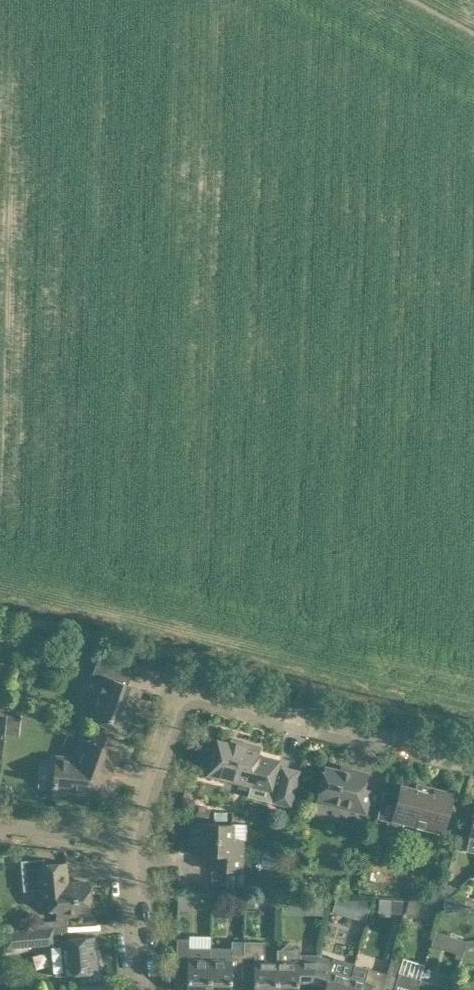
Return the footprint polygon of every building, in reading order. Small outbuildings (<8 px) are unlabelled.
[(38,661),(46,651),(34,641),(26,650),(38,661)] [(126,730),(141,689),(128,684),(134,667),(114,662),(98,658),(92,673),(102,676),(96,691),(98,691),(89,717),(107,724),(126,730)] [(102,797),(118,751),(84,739),(76,763),(56,761),(53,791),(102,797)] [(238,744),(215,739),(207,774),(276,790),(274,801),(291,805),(300,770),(278,765),(280,760),(258,754),(260,746),(239,741),(238,744)] [(350,771),(325,765),(316,801),(365,812),(371,789),(363,788),(367,772),(351,768),(350,771)] [(426,790),(402,784),(400,795),(383,791),(377,818),(395,822),(396,819),(442,830),(447,812),(451,793),(427,787),(426,790)] [(183,797),(182,809),(186,809),(187,809),(194,810),(195,802),(191,797),(183,797)] [(212,811),(212,819),(225,819),(225,811),(212,811)] [(194,812),(194,821),(206,822),(207,812),(194,812)] [(466,850),(473,852),(473,815),(473,819),(469,834),(470,834),(466,850)] [(192,822),(191,852),(210,853),(216,853),(215,868),(215,869),(231,870),(241,870),(242,839),(246,839),(246,824),(232,823),(212,823),(192,822)] [(56,900),(58,914),(56,914),(56,919),(37,921),(38,928),(54,927),(67,926),(65,914),(72,913),(92,911),(91,909),(94,905),(93,896),(90,894),(89,881),(68,883),(66,861),(44,864),(43,859),(21,861),(22,869),(24,889),(32,888),(33,889),(40,888),(42,901),(56,900)] [(440,898),(447,898),(458,887),(444,882),(440,898)] [(178,893),(178,909),(191,910),(191,893),(178,893)] [(255,906),(255,895),(246,895),(246,906),(255,906)] [(282,897),(282,909),(294,910),(294,898),(282,897)] [(379,898),(378,912),(390,913),(391,899),(379,898)] [(456,898),(444,899),(444,911),(457,911),(456,898)] [(358,899),(352,918),(365,922),(371,903),(358,899)] [(408,899),(405,913),(416,916),(420,900),(408,899)] [(38,928),(7,931),(7,932),(8,945),(8,946),(53,943),(53,947),(51,947),(53,970),(56,970),(56,975),(66,974),(97,971),(97,968),(100,968),(102,965),(101,955),(99,952),(95,952),(94,936),(68,938),(67,926),(54,927),(38,928)] [(189,946),(190,938),(177,938),(177,952),(176,978),(187,978),(187,989),(209,989),(210,947),(189,946)] [(209,989),(231,989),(231,979),(242,979),(243,940),(231,940),(231,947),(210,947),(209,989)] [(264,941),(244,941),(243,945),(242,979),(254,980),(253,989),(276,989),(277,960),(264,960),(264,941)] [(300,947),(295,946),(289,941),(281,948),(277,948),(277,960),(276,989),(298,989),(298,981),(312,981),(317,955),(300,955),(300,947)] [(317,955),(312,981),(324,985),(323,989),(347,989),(355,963),(354,963),(354,964),(333,958),(333,960),(317,955)] [(347,989),(381,989),(386,973),(366,967),(355,963),(347,989)] [(387,970),(386,973),(381,989),(416,989),(420,978),(398,972),(398,974),(387,970)] [(452,988),(420,978),(416,989),(451,989),(452,988)]
